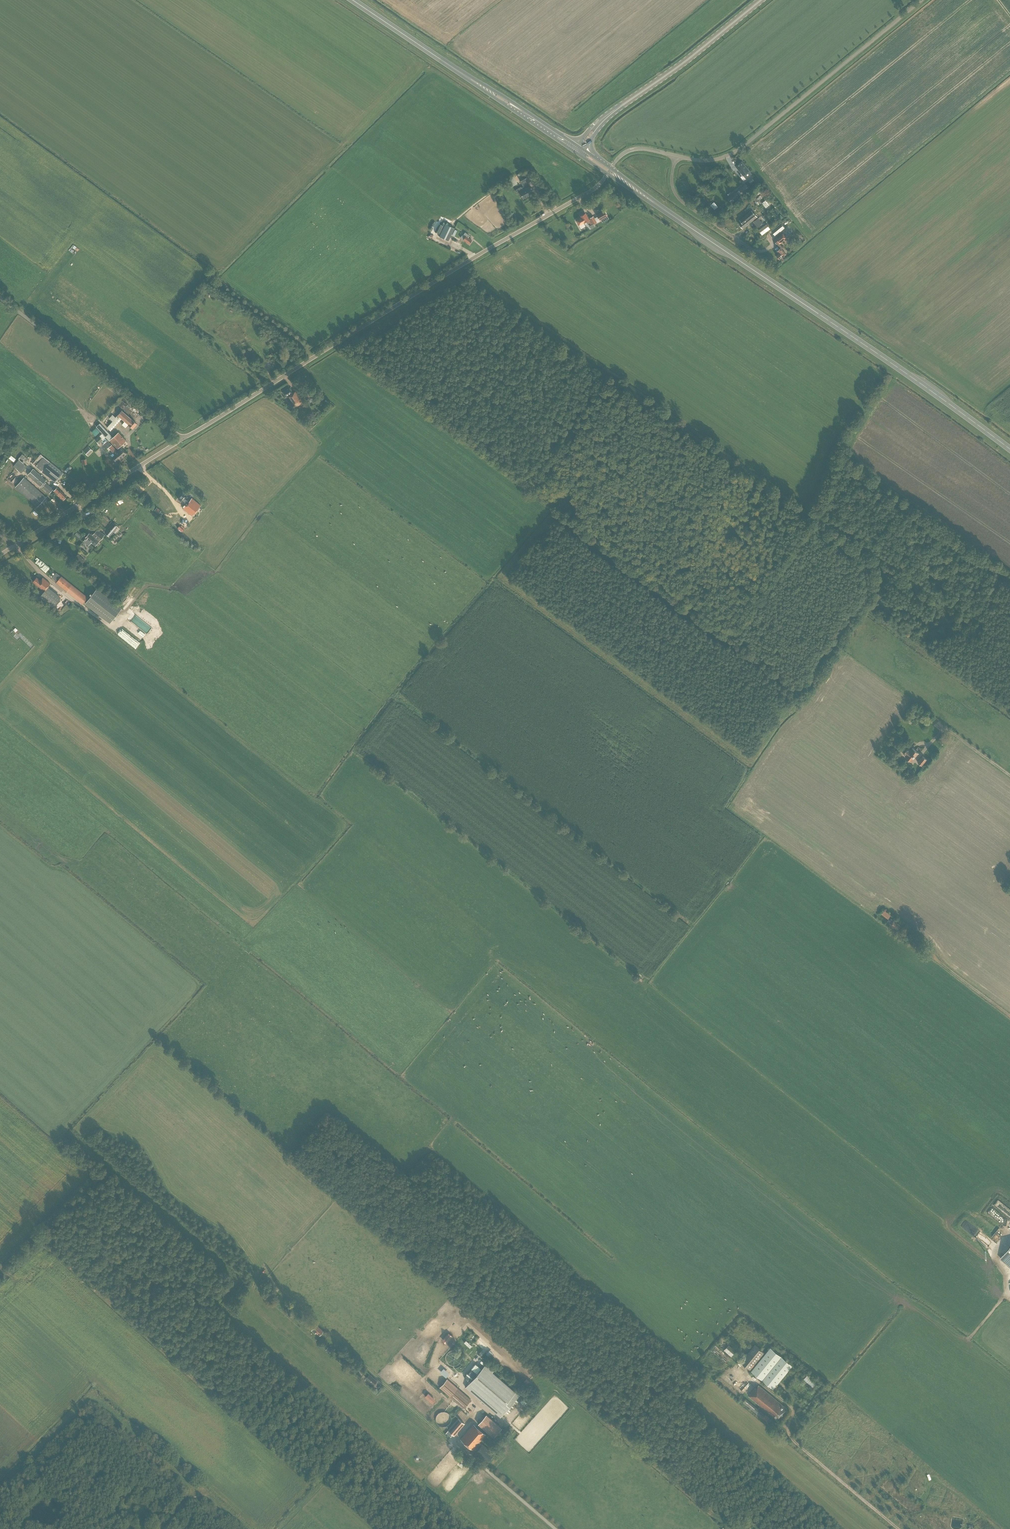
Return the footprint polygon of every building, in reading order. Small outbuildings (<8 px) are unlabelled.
[(738,164),(736,166),(738,169),(741,173),(739,175),(744,180),(746,179),(752,174),(742,161),(738,164)] [(528,173),(519,178),(522,183),(526,181),(527,183),(532,180),(528,173)] [(511,186),(517,182),(513,176),(509,178),(511,180),(508,182),(511,186)] [(739,190),(743,195),(750,190),(746,184),(739,190)] [(526,188),(525,186),(522,188),(523,190),(521,187),(517,189),(516,190),(516,191),(517,192),(518,193),(519,193),(520,192),(523,199),(528,196),(533,193),(529,186),(526,188)] [(762,202),(766,208),(772,203),(767,198),(762,202)] [(597,216),(600,220),(607,216),(604,211),(597,216)] [(581,218),(576,220),(579,225),(580,227),(581,227),(582,227),(584,226),(584,225),(584,224),(583,223),(584,223),(587,221),(589,225),(593,223),(593,224),(596,222),(593,216),(590,218),(591,219),(589,220),(585,213),(580,216),(581,218)] [(751,221),(752,221),(752,220),(755,218),(752,215),(749,217),(748,217),(746,215),(740,220),(742,222),(740,224),(743,228),(752,221),(751,221)] [(763,224),(758,218),(754,222),(758,227),(763,224)] [(454,228),(445,224),(439,236),(448,241),(454,228)] [(470,235),(468,234),(465,232),(463,235),(461,238),(469,244),(472,240),(468,238),(470,235)] [(775,241),(777,244),(777,243),(781,248),(777,251),(779,253),(777,256),(780,259),(786,254),(782,249),(783,248),(780,244),(787,237),(783,233),(775,241)] [(297,390),(293,393),(290,388),(283,392),(286,397),(285,397),(293,409),(304,402),(297,390)] [(312,397),(309,391),(305,393),(308,399),(308,400),(309,403),(312,401),(313,402),(319,398),(316,394),(312,397)] [(117,411),(110,418),(113,421),(107,428),(110,430),(121,418),(133,428),(136,425),(121,412),(120,413),(117,411)] [(110,440),(119,450),(118,451),(123,456),(127,453),(122,447),(120,446),(126,441),(119,432),(113,437),(100,423),(96,427),(109,441),(110,440)] [(95,440),(99,444),(106,438),(102,434),(95,440)] [(123,456),(118,451),(117,451),(112,445),(108,440),(103,444),(107,449),(109,448),(115,453),(114,454),(115,454),(112,457),(116,462),(119,459),(120,460),(123,456)] [(84,452),(80,456),(84,460),(93,451),(89,447),(84,452)] [(13,466),(20,472),(26,465),(24,464),(28,459),(23,454),(19,459),(13,466)] [(41,455),(33,464),(36,466),(43,472),(56,482),(63,473),(50,462),(44,457),(41,455)] [(33,469),(28,475),(41,486),(46,480),(33,469)] [(19,473),(17,471),(15,473),(13,472),(7,478),(11,481),(19,473)] [(24,477),(16,487),(38,507),(46,497),(24,477)] [(46,482),(42,487),(49,494),(53,489),(46,482)] [(54,491),(55,492),(57,494),(63,500),(66,496),(60,490),(60,491),(57,487),(54,491)] [(192,498),(189,501),(188,500),(190,498),(188,497),(183,493),(178,499),(183,503),(185,504),(185,503),(187,504),(183,509),(192,516),(201,506),(192,498)] [(114,532),(116,534),(120,529),(113,523),(105,533),(110,537),(114,532)] [(90,544),(91,542),(95,546),(104,535),(97,530),(93,534),(91,534),(90,535),(89,534),(86,537),(88,539),(86,541),(90,544)] [(75,557),(83,563),(85,560),(78,554),(75,557)] [(56,573),(52,578),(57,581),(56,583),(83,604),(88,597),(61,576),(61,577),(56,573)] [(52,596),(55,593),(57,591),(50,586),(51,585),(50,584),(51,584),(43,577),(40,580),(37,577),(33,581),(38,586),(44,591),(45,591),(42,595),(40,594),(38,597),(51,608),(57,600),(52,596)] [(86,603),(110,623),(121,609),(97,590),(86,603)] [(141,639),(145,633),(129,620),(124,625),(141,639)] [(132,635),(122,626),(117,632),(127,641),(132,635)] [(911,750),(908,748),(904,754),(906,756),(905,757),(912,762),(919,753),(912,748),(911,750)] [(918,763),(922,766),(927,760),(923,756),(918,763)] [(890,924),(890,925),(897,930),(900,926),(891,919),(890,921),(889,920),(887,922),(890,924)] [(1001,1258),(1009,1265),(1009,1247),(1001,1258)] [(316,1325),(312,1330),(315,1333),(316,1332),(320,1335),(323,1331),(316,1325)] [(729,1345),(727,1348),(735,1354),(737,1351),(729,1345)] [(741,1362),(750,1370),(765,1353),(755,1345),(741,1362)] [(752,1371),(774,1389),(793,1366),(771,1347),(752,1371)] [(493,1372),(495,1369),(487,1362),(466,1387),(500,1417),(519,1395),(493,1372)] [(471,1363),(465,1377),(470,1379),(473,1371),(476,1372),(478,1366),(471,1363)] [(440,1371),(446,1376),(450,1372),(444,1366),(440,1371)] [(369,1374),(366,1377),(373,1384),(377,1381),(369,1374)] [(813,1386),(817,1382),(808,1374),(804,1378),(813,1386)] [(440,1387),(464,1408),(471,1400),(447,1379),(440,1387)] [(755,1388),(749,1396),(778,1420),(787,1409),(759,1385),(756,1389),(755,1388)] [(767,1421),(769,1418),(765,1415),(746,1399),(743,1403),(762,1419),(763,1418),(767,1421)] [(453,1418),(453,1417),(453,1415),(453,1414),(452,1412),(451,1411),(450,1410),(448,1409),(447,1409),(445,1409),(443,1409),(442,1410),(441,1410),(439,1412),(439,1413),(438,1414),(438,1416),(438,1417),(438,1419),(438,1420),(439,1422),(440,1423),(441,1423),(443,1424),(444,1425),(446,1425),(447,1424),(448,1424),(450,1423),(451,1422),(452,1421),(453,1420),(453,1418)] [(502,1428),(486,1415),(478,1424),(494,1437),(502,1428)] [(451,1437),(453,1435),(454,1436),(465,1424),(458,1418),(448,1430),(448,1431),(446,1433),(451,1437)] [(486,1435),(474,1424),(461,1439),(473,1450),(474,1448),(477,1451),(476,1452),(487,1461),(493,1454),(482,1444),(482,1445),(479,1442),(486,1435)]
